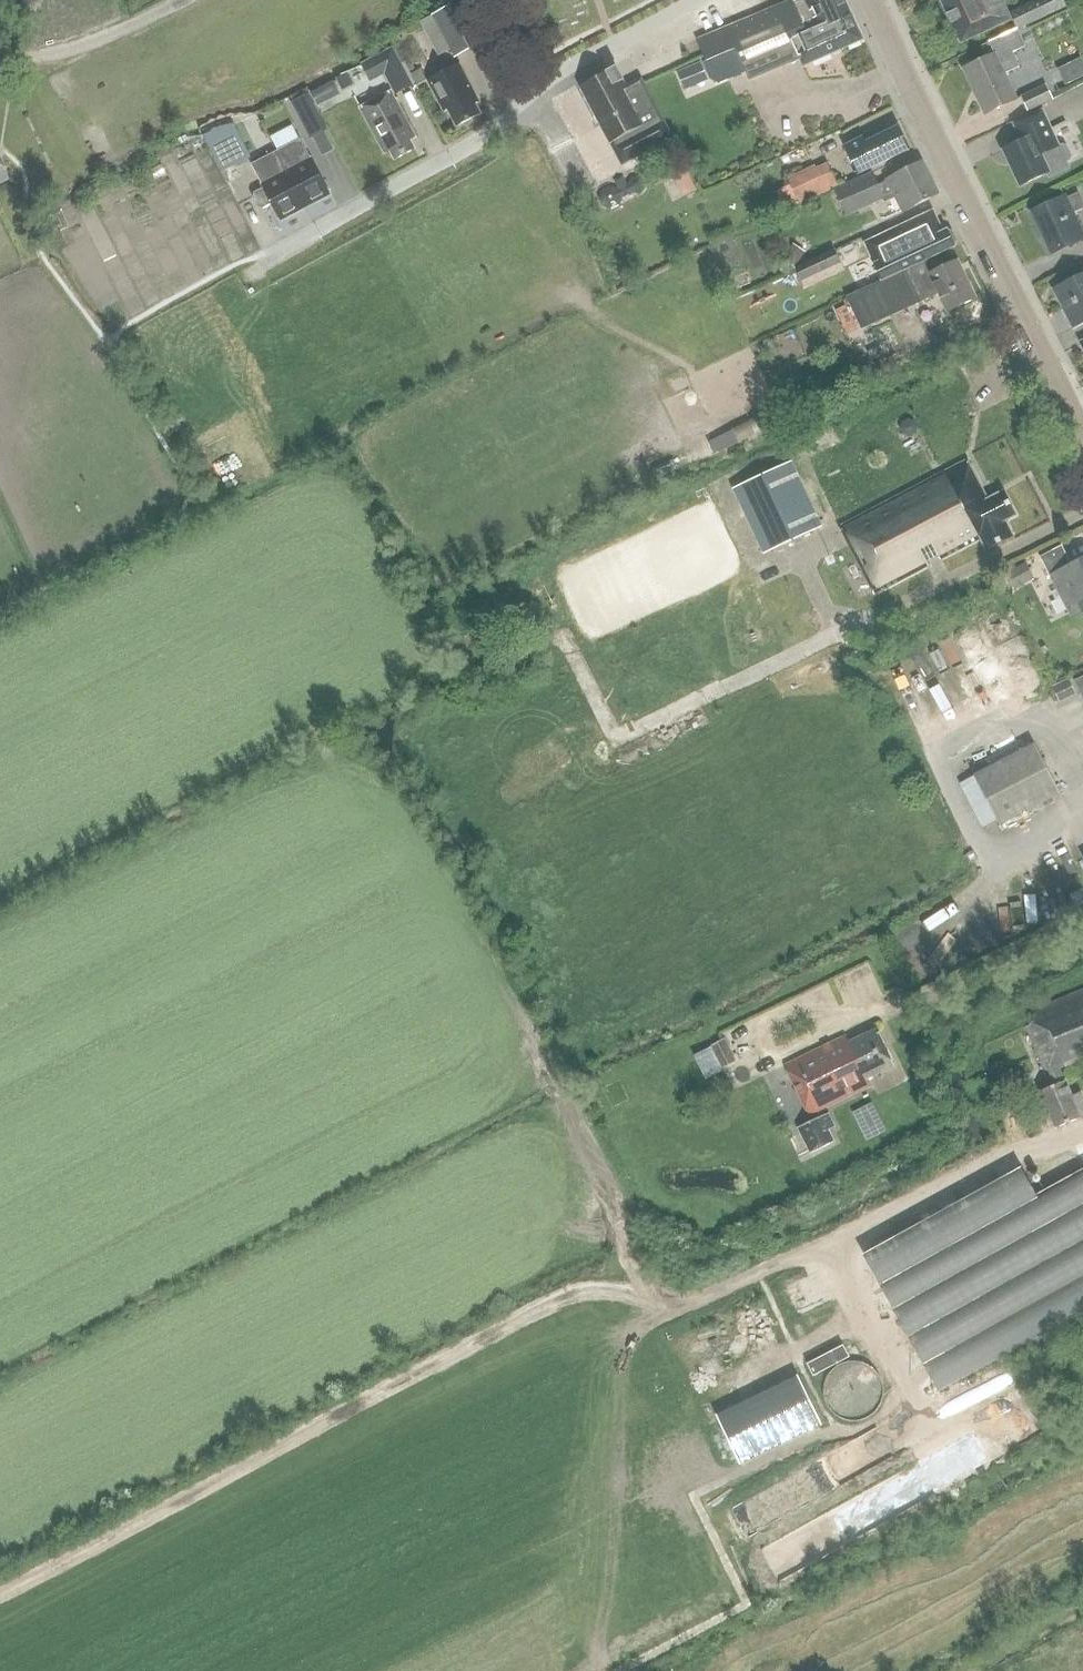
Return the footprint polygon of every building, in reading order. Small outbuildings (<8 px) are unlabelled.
[(487,40),(466,0),(464,0),(436,15),(457,56),(487,40)] [(794,0),(793,0),(729,27),(698,41),(706,60),(702,62),(709,80),(719,83),(747,71),(750,78),(768,70),(768,71),(800,58),(803,66),(863,39),(846,0),(798,0),(795,1),(794,0)] [(996,6),(993,0),(941,0),(961,43),(1004,23),(1003,20),(1005,15),(1001,7),(996,6)] [(1063,0),(1037,0),(1010,13),(1018,29),(1066,6),(1063,0)] [(1026,46),(1018,29),(990,42),(995,54),(965,68),(987,113),(1018,99),(1005,73),(1020,66),(1012,52),(1026,46)] [(413,86),(393,47),(361,64),(370,82),(384,75),(395,95),(413,86)] [(1082,78),(1082,58),(1066,66),(1073,82),(1082,78)] [(677,73),(681,82),(705,72),(701,62),(677,73)] [(480,113),(474,104),(478,102),(459,64),(427,81),(443,111),(447,109),(456,126),(480,113)] [(507,91),(508,93),(522,84),(521,82),(521,83),(509,64),(496,72),(507,91)] [(612,144),(623,164),(673,138),(642,79),(627,87),(617,68),(581,87),(611,144),(612,144)] [(1053,99),(1046,84),(1021,95),(1029,111),(1053,99)] [(319,90),(311,94),(318,107),(326,103),(319,90)] [(414,136),(397,103),(396,103),(391,93),(363,108),(385,152),(391,149),(396,158),(413,148),(409,139),(414,136)] [(309,95),(291,104),(310,141),(328,131),(309,95)] [(1021,186),(1047,173),(1049,177),(1069,168),(1066,162),(1070,160),(1072,156),(1067,147),(1063,145),(1059,147),(1042,111),(1014,124),(1022,141),(1004,150),(1021,186)] [(221,127),(204,135),(222,172),(239,164),(227,138),(239,132),(234,124),(222,130),(221,127)] [(898,126),(866,142),(864,137),(845,146),(859,174),(910,149),(898,126)] [(276,152),(305,205),(329,193),(300,139),(276,152)] [(305,205),(276,152),(252,164),(264,186),(263,187),(264,188),(255,193),(254,198),(259,207),(263,208),(272,203),(280,218),(305,205)] [(885,202),(896,196),(904,211),(938,194),(922,162),(888,179),(888,181),(879,185),(873,173),(835,190),(846,215),(883,199),(885,202)] [(8,179),(0,164),(0,183),(8,179)] [(790,181),(801,204),(839,187),(828,164),(790,181)] [(687,169),(672,176),(682,198),(697,191),(687,169)] [(641,179),(633,178),(628,185),(624,176),(613,181),(618,190),(610,187),(603,190),(601,198),(604,205),(611,207),(618,204),(621,197),(632,192),(640,193),(644,186),(641,179)] [(1065,196),(1033,211),(1053,253),(1082,239),(1082,235),(1073,214),(1082,209),(1082,203),(1078,193),(1066,198),(1065,196)] [(947,230),(942,232),(933,211),(892,231),(866,244),(872,256),(883,279),(955,246),(957,241),(952,231),(947,230)] [(791,248),(784,260),(795,268),(803,256),(791,248)] [(831,254),(795,272),(803,290),(840,273),(831,254)] [(922,263),(848,297),(863,329),(936,295),(934,292),(938,290),(939,293),(948,311),(976,298),(958,260),(930,274),(928,275),(922,263)] [(748,271),(730,278),(735,293),(754,285),(748,271)] [(1053,289),(1073,328),(1082,323),(1082,275),(1053,289)] [(902,423),(900,428),(903,434),(909,436),(915,433),(917,428),(914,422),(908,420),(902,423)] [(968,460),(840,527),(876,596),(982,541),(987,549),(1013,536),(1005,521),(1016,515),(1004,491),(988,499),(968,460)] [(822,527),(792,462),(735,488),(765,553),(822,527)] [(1082,612),(1082,559),(1071,564),(1062,546),(1040,557),(1050,576),(1051,575),(1072,617),(1082,612)] [(1027,564),(1006,575),(1015,590),(1035,580),(1027,564)] [(1013,703),(1019,716),(1058,698),(1052,685),(1013,703)] [(1036,745),(975,777),(1001,826),(1061,794),(1036,745)] [(1032,1011),(1036,1023),(1026,1027),(1052,1086),(1040,1091),(1056,1128),(1081,1118),(1081,1117),(1082,1116),(1082,1097),(1082,1093),(1072,1097),(1066,1081),(1065,1081),(1060,1068),(1082,1059),(1082,991),(1032,1011)] [(871,1086),(868,1079),(896,1066),(878,1029),(850,1043),(847,1037),(785,1067),(810,1116),(871,1086)] [(724,1038),(711,1044),(712,1047),(722,1068),(736,1061),(724,1038)] [(829,1130),(835,1127),(829,1114),(799,1128),(811,1154),(834,1142),(829,1130)] [(1020,1168),(864,1254),(938,1387),(1082,1307),(1082,1175),(1038,1200),(1020,1168)] [(850,1357),(843,1346),(808,1364),(814,1376),(850,1357)] [(829,1375),(826,1380),(824,1385),(824,1389),(823,1394),(824,1400),(826,1405),(828,1409),(832,1414),(836,1417),(841,1419),(846,1421),(851,1421),(856,1421),(861,1420),(866,1419),(871,1416),(875,1413),(878,1409),(881,1404),(882,1399),(883,1394),(883,1389),(882,1384),(880,1379),(878,1374),(874,1370),(870,1367),(865,1364),(860,1363),(855,1362),(850,1362),(845,1363),(840,1365),(836,1368),(832,1371),(829,1375)] [(807,1380),(787,1392),(798,1411),(818,1400),(807,1380)]
